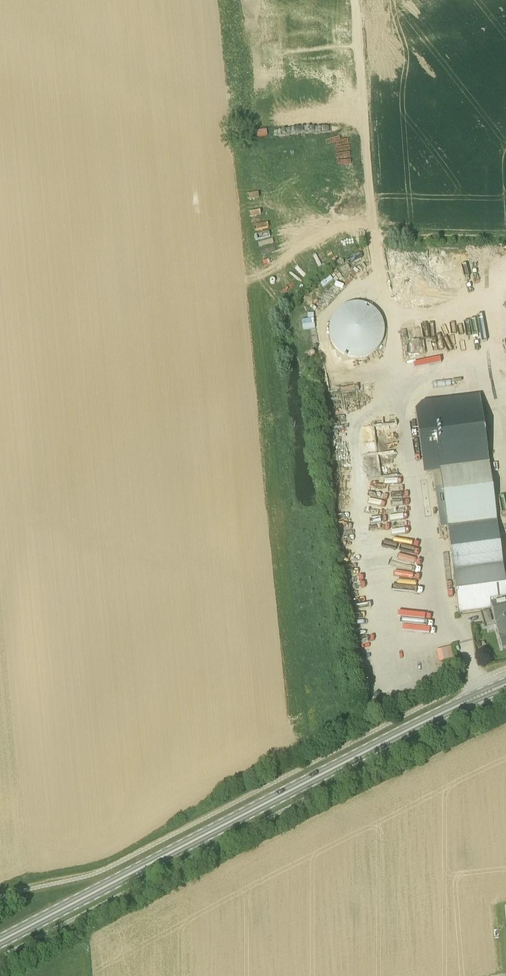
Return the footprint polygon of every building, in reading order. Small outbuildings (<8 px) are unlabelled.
[(360,303),(358,303),(355,303),(353,303),(351,304),(348,305),(346,306),(344,307),(342,308),(340,309),(338,311),(337,313),(335,315),(334,317),(333,319),(332,321),(331,323),(331,325),(331,328),(330,330),(331,333),(331,335),(331,337),(332,339),(333,342),(334,344),(335,346),(337,348),(338,349),(340,351),(342,352),(344,354),(346,355),(348,356),(351,356),(353,357),(355,357),(358,357),(360,357),(362,357),(365,356),(367,356),(369,355),(371,354),(373,352),(375,351),(377,349),(378,348),(380,346),(381,344),(382,342),(383,339),(384,337),(384,335),(385,333),(385,330),(385,328),(384,325),(384,323),(383,321),(382,319),(381,317),(380,315),(378,313),(377,311),(375,309),(373,308),(371,307),(369,306),(367,305),(365,304),(362,303),(360,303)] [(313,319),(303,320),(305,330),(314,328),(313,319)] [(421,450),(437,448),(440,472),(441,477),(437,478),(434,480),(435,485),(438,487),(442,487),(454,572),(459,613),(492,609),(502,650),(505,649),(505,585),(503,565),(480,396),(431,402),(431,401),(423,402),(416,412),(421,450)] [(443,648),(445,659),(454,658),(452,646),(443,648)]
